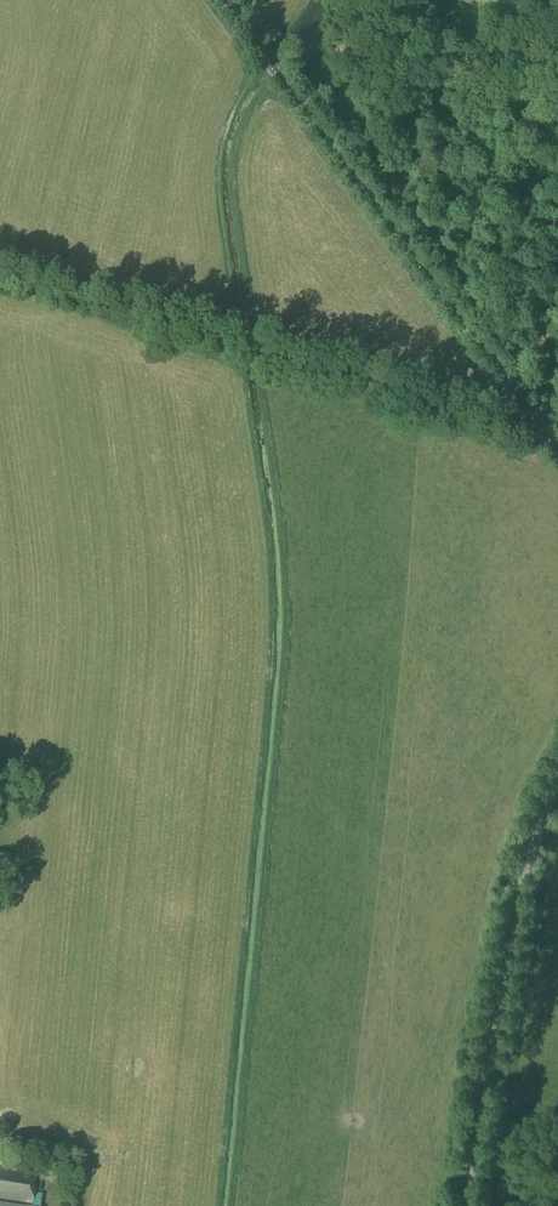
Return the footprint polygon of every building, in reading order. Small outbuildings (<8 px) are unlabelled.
[(41,1194),(33,1192),(36,1172),(0,1167),(0,1201),(31,1205),(39,1205),(41,1194)] [(60,1183),(61,1169),(40,1167),(39,1180),(60,1183)]
